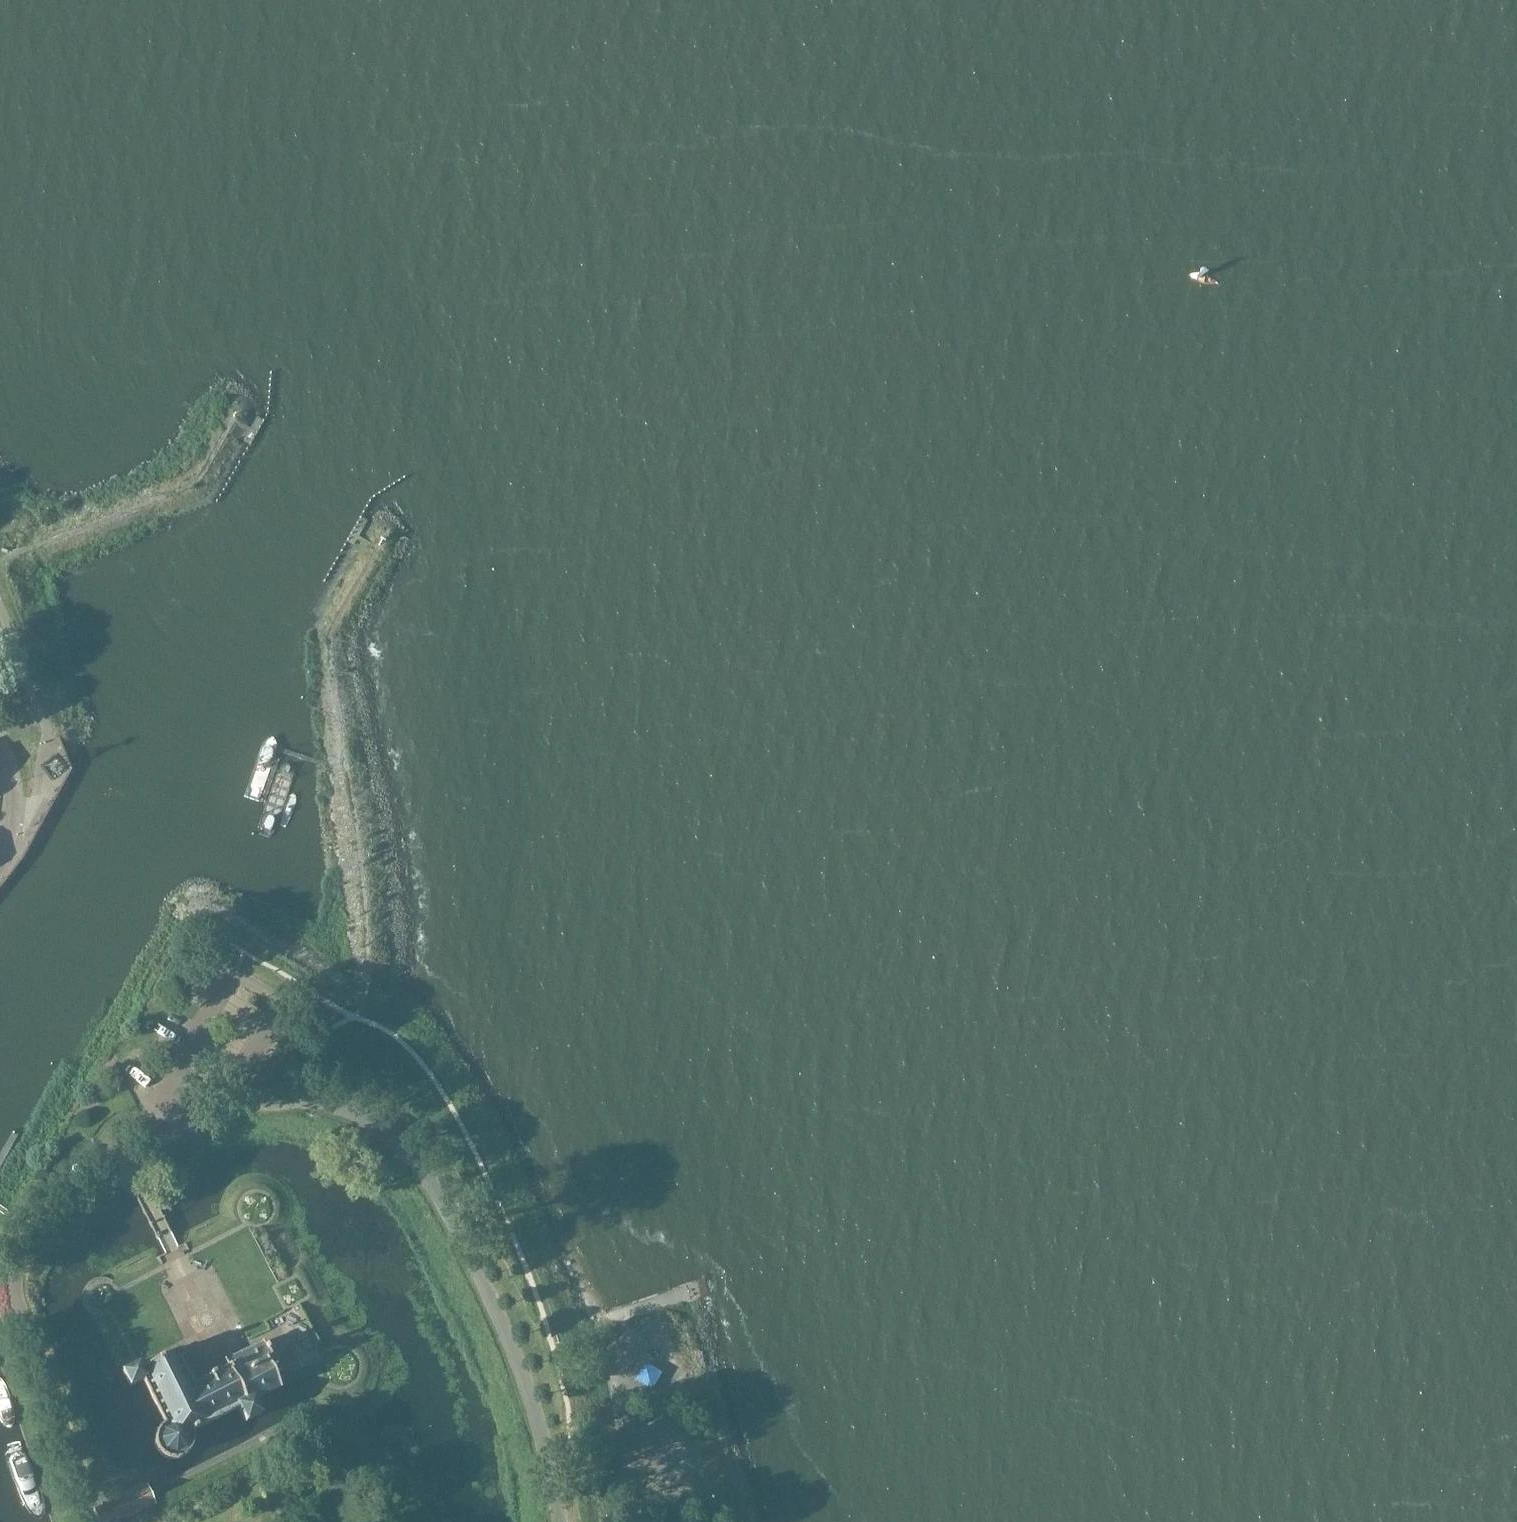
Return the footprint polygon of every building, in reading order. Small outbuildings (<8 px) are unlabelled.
[(196,955),(192,963),(199,966),(200,967),(204,959),(196,955)] [(193,1435),(192,1432),(238,1409),(246,1423),(262,1415),(255,1401),(280,1388),(268,1360),(273,1358),(263,1342),(224,1360),(227,1367),(196,1383),(179,1349),(142,1368),(139,1362),(121,1371),(129,1388),(142,1381),(163,1424),(160,1426),(158,1429),(156,1432),(155,1436),(154,1440),(155,1444),(156,1448),(157,1451),(159,1454),(162,1456),(165,1458),(169,1460),(173,1460),(177,1460),(180,1459),(184,1458),(187,1456),(189,1453),(191,1450),(193,1446),(194,1442),(194,1439),(193,1435)] [(119,1521),(156,1505),(147,1485),(94,1509),(98,1521),(117,1521),(119,1521)]
